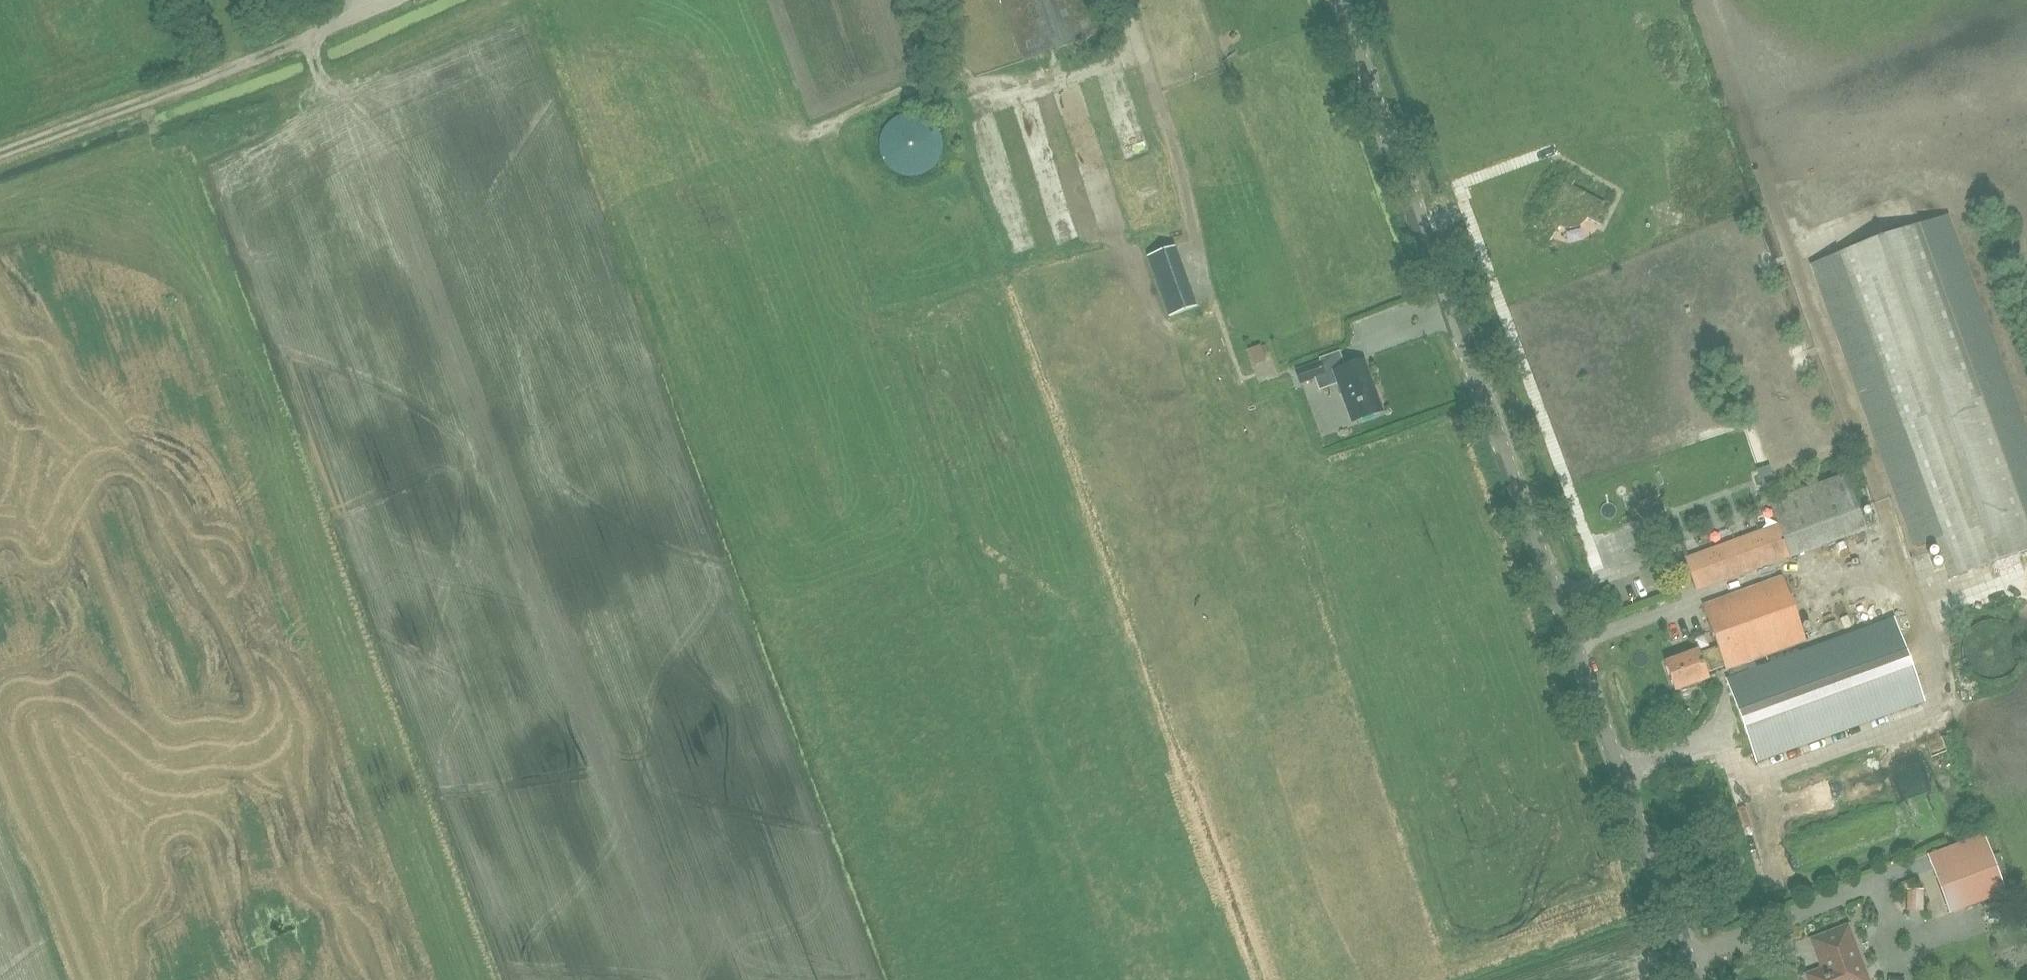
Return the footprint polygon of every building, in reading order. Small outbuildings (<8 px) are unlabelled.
[(886,165),(889,168),(892,171),(901,175),(906,177),(912,177),(918,176),(922,175),(928,172),(932,169),(936,165),(939,160),(941,155),(942,150),(942,144),(942,140),(941,135),(939,131),(936,126),(933,123),(930,120),(921,116),(918,114),(913,114),(910,114),(903,115),(901,115),(894,118),(892,120),(888,122),(885,126),(883,129),(882,133),(880,137),(879,140),(879,145),(879,148),(880,152),(881,155),(883,161),(886,165)] [(1541,227),(1553,234),(1554,234),(1557,229),(1559,230),(1562,230),(1564,230),(1567,230),(1570,230),(1572,229),(1575,228),(1577,227),(1579,226),(1581,224),(1583,222),(1584,220),(1586,217),(1594,222),(1602,206),(1570,189),(1563,185),(1541,227)] [(1950,577),(2026,549),(2026,505),(1925,223),(1833,257),(1950,577)] [(1146,256),(1168,317),(1197,307),(1175,245),(1146,256)] [(1352,421),(1381,411),(1381,410),(1377,411),(1368,387),(1372,385),(1362,360),(1333,370),(1352,421)] [(1300,383),(1325,374),(1320,361),(1296,370),(1300,383)] [(1696,588),(1864,528),(1845,475),(1769,502),(1777,524),(1684,557),(1696,588)] [(1697,650),(1664,662),(1674,689),(1707,677),(1705,672),(1724,665),(1725,669),(1726,668),(1730,679),(1727,680),(1757,761),(1922,701),(1893,620),(1825,644),(1769,665),(1765,654),(1804,640),(1785,586),(1781,576),(1701,604),(1718,649),(1699,656),(1697,650)] [(1927,855),(1935,876),(1949,914),(2006,893),(1992,855),(1983,834),(1927,855)] [(1824,969),(1808,975),(1810,979),(1866,979),(1846,928),(1813,940),(1824,969)]
